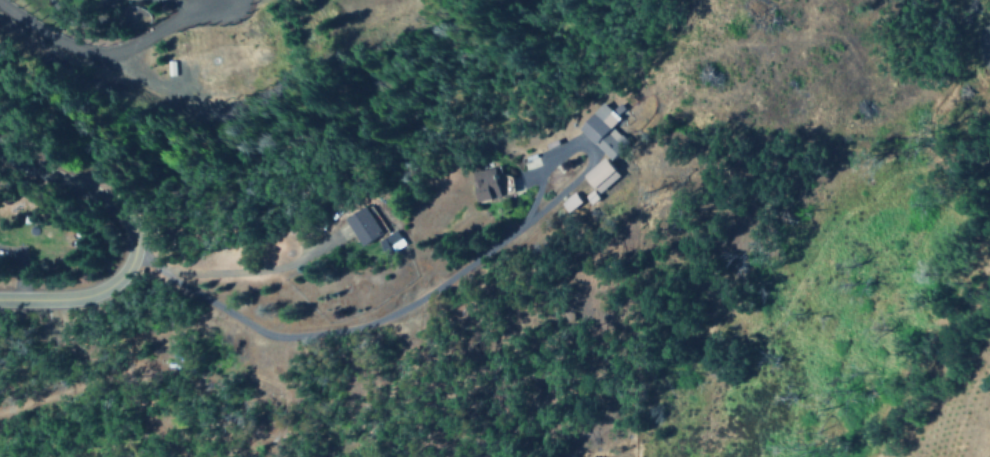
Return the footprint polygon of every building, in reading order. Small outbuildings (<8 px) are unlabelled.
[(602,109),(590,98),(565,124),(599,156),(616,139),(600,124),(609,115),(602,109)] [(588,192),(610,174),(594,154),(572,171),(588,192)] [(561,211),(574,201),(565,190),(552,201),(561,211)] [(369,232),(356,203),(335,212),(347,241),(369,232)]
